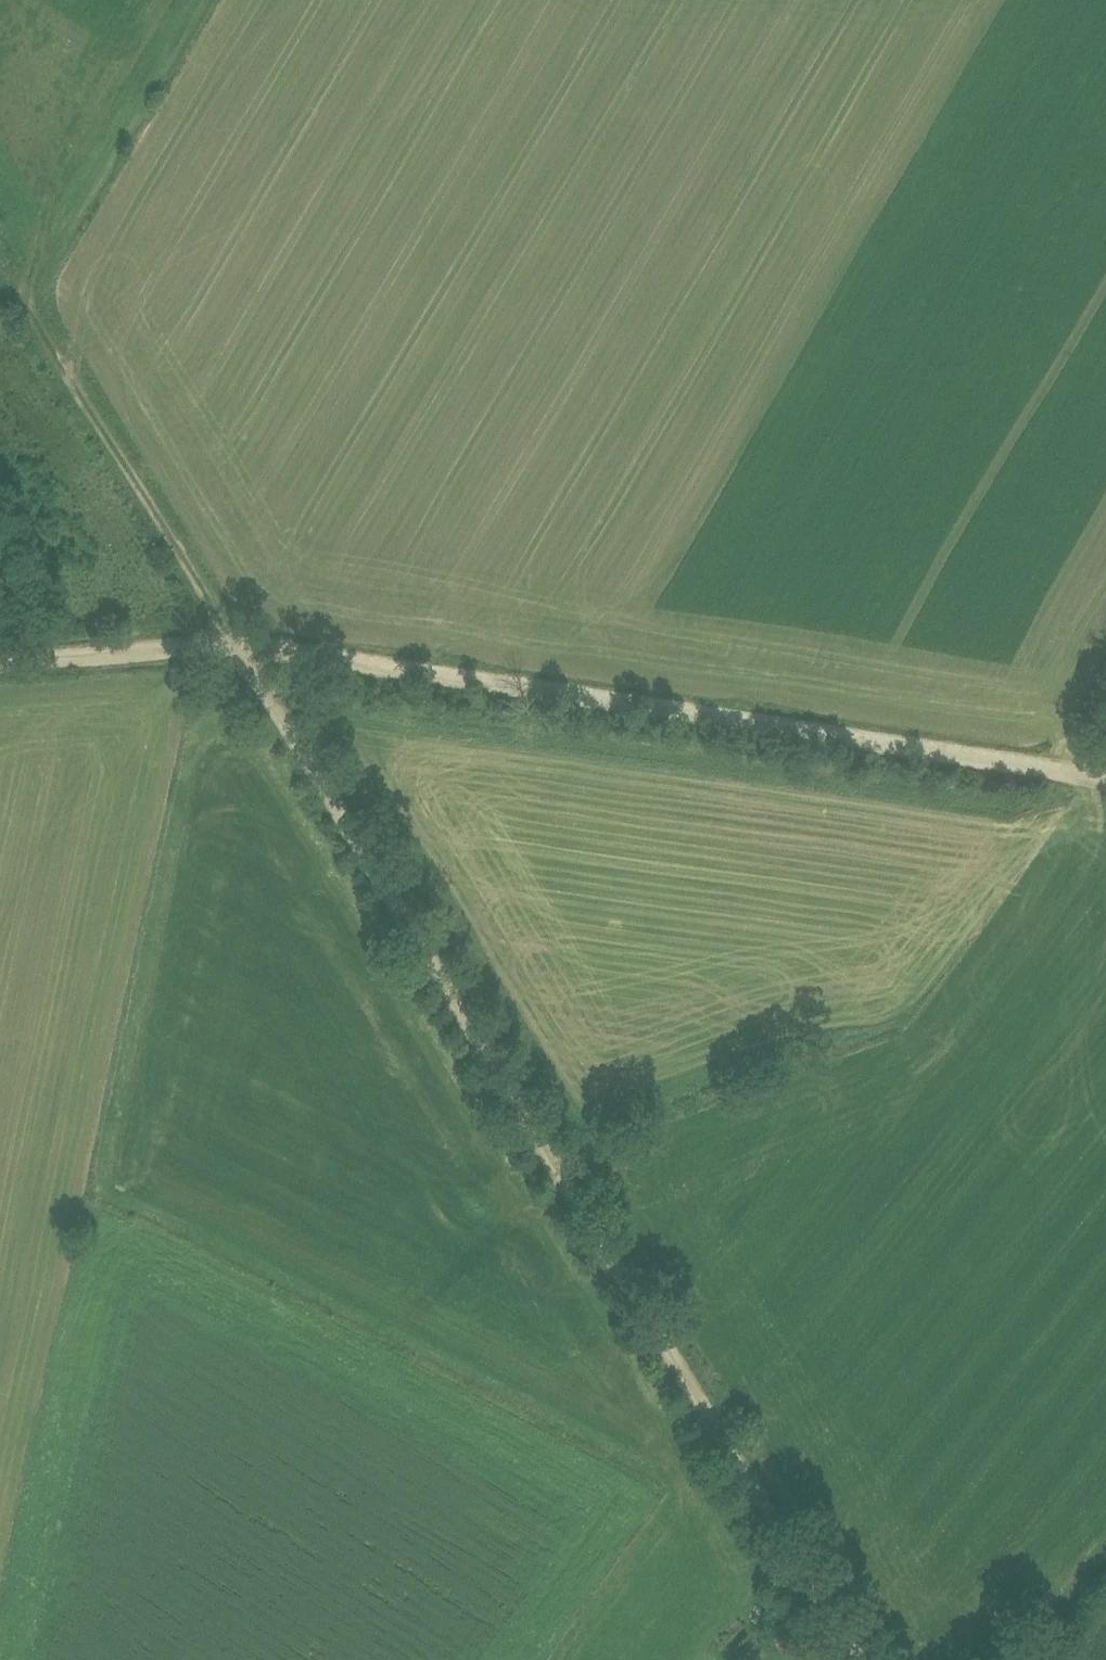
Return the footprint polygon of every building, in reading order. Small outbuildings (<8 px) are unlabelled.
[(824,1650),(808,1659),(830,1659),(824,1650)]
